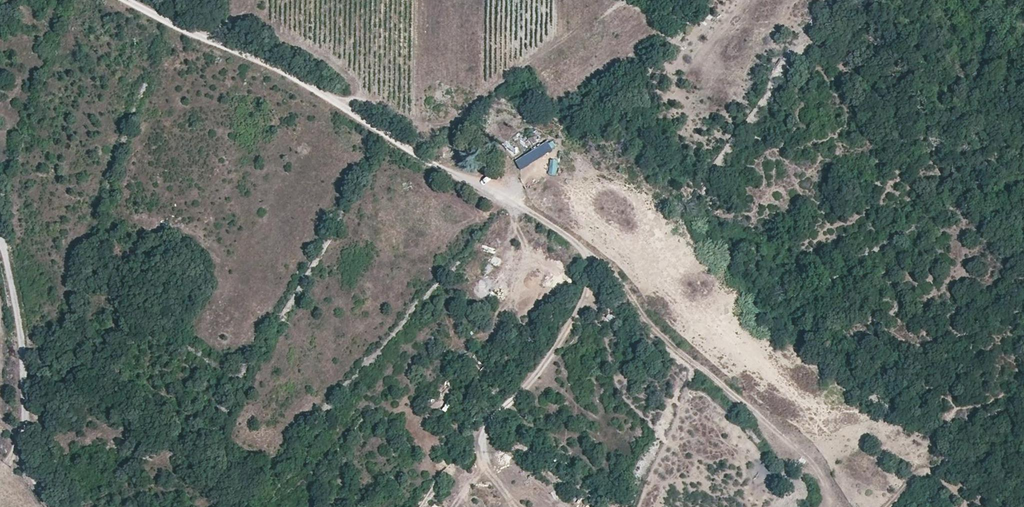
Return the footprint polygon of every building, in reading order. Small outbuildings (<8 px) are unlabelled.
[(552,150),(547,141),(515,161),(521,170),(552,150)] [(508,148),(511,157),(521,154),(518,145),(508,148)] [(557,160),(550,160),(548,174),(555,175),(557,160)]
